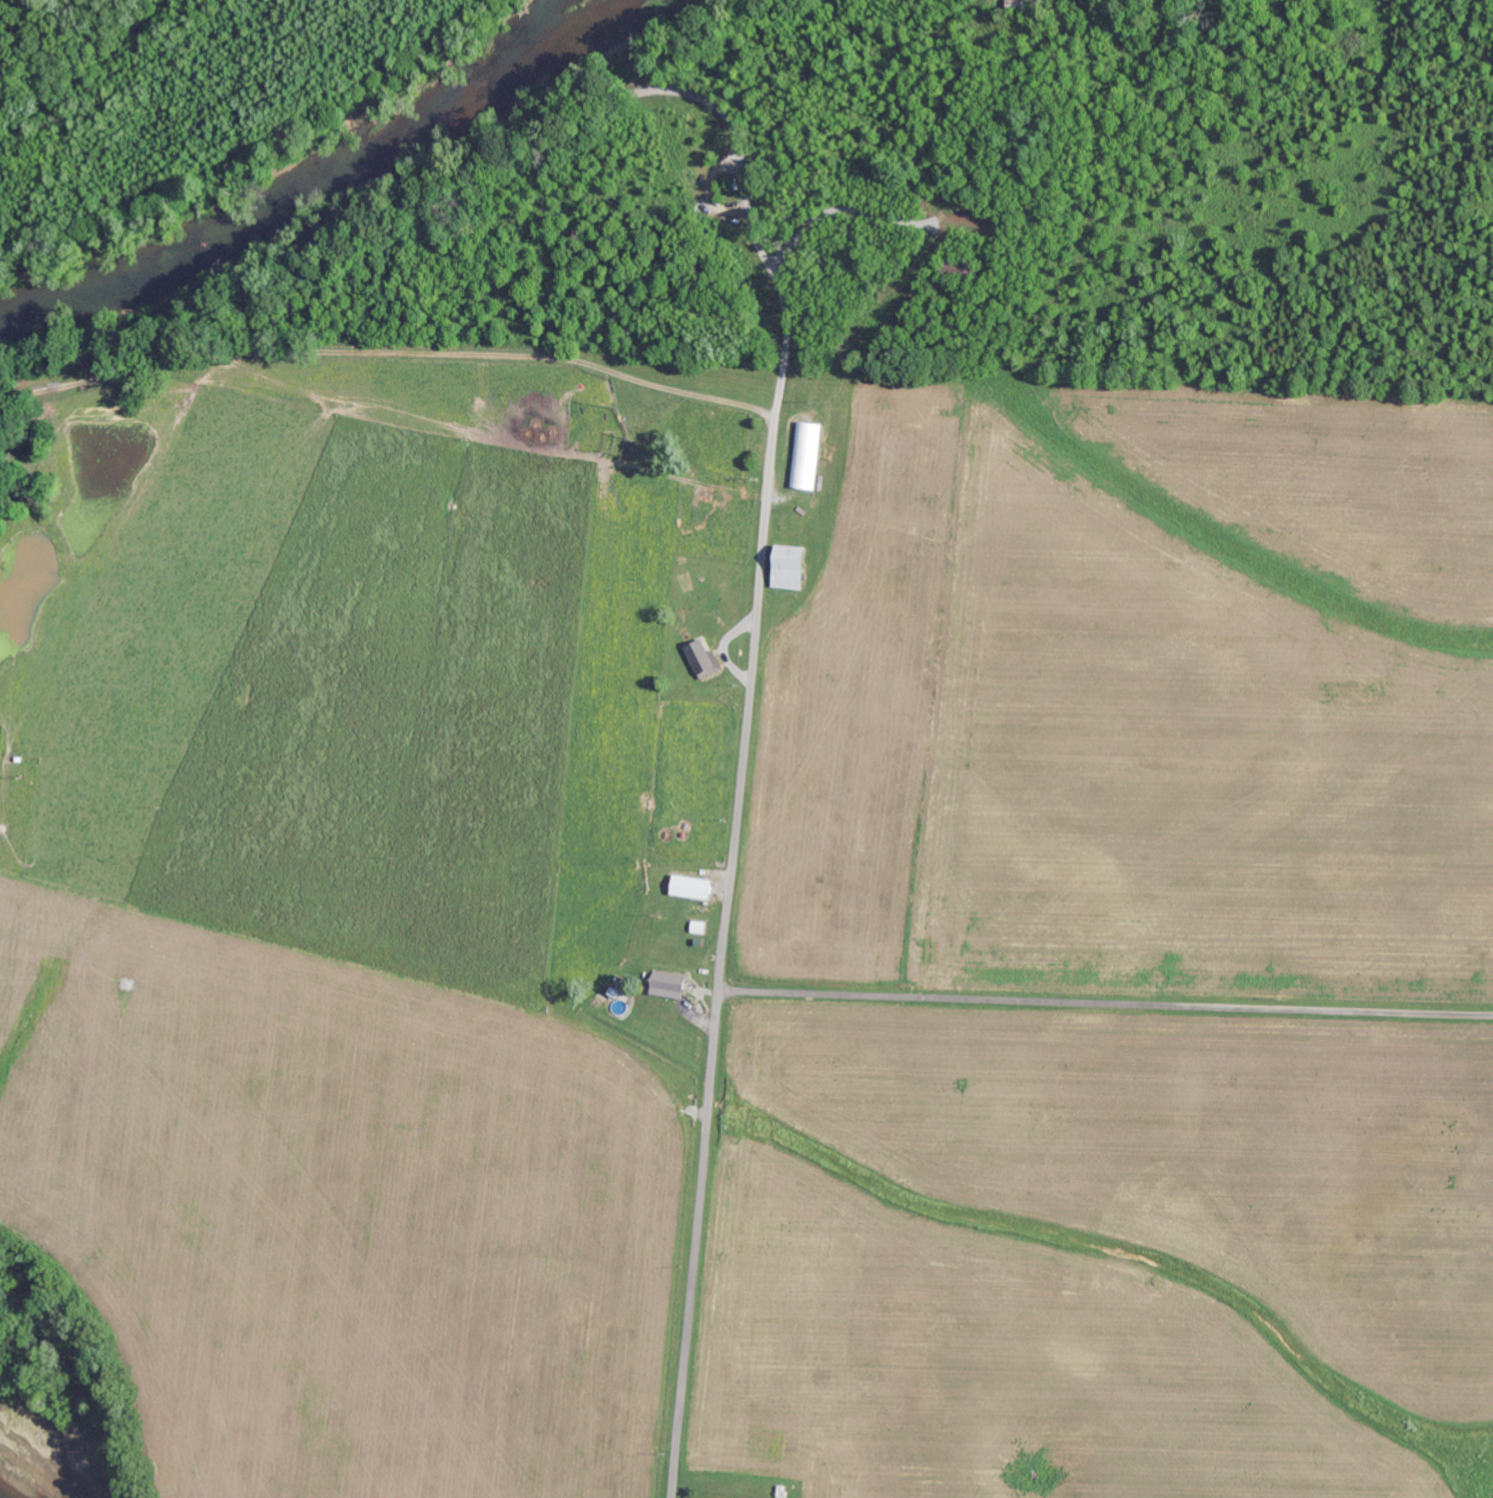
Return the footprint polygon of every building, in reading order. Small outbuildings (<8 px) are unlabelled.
[(824,422),(800,420),(792,485),(816,488),(824,422)] [(776,586),(807,590),(813,547),(781,543),(776,586)] [(690,646),(701,675),(720,667),(708,639),(690,646)] [(718,878),(679,875),(677,895),(716,899),(718,878)] [(653,992),(685,999),(689,984),(656,978),(653,992)]
